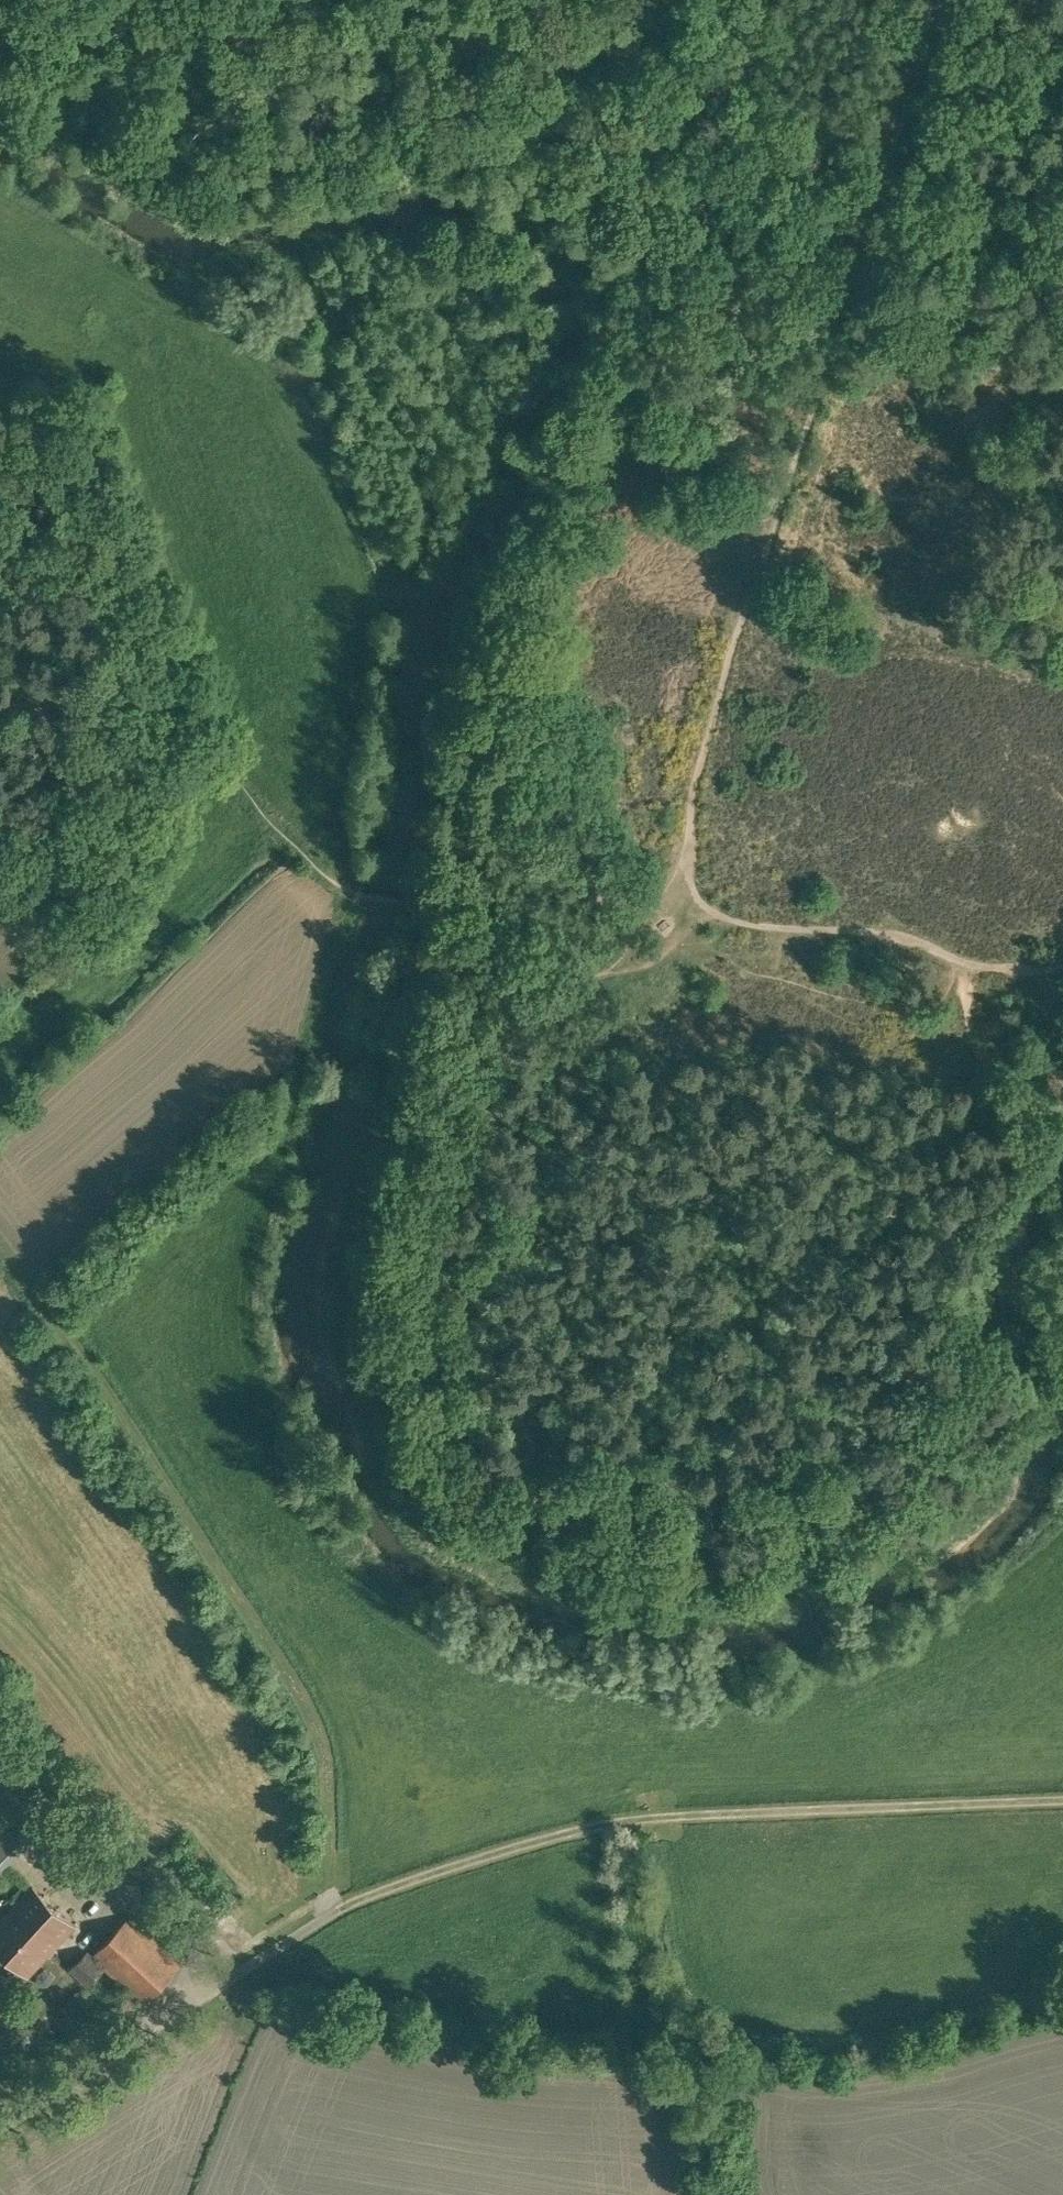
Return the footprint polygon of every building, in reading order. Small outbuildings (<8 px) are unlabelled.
[(33,1887),(0,1922),(0,1949),(27,1975),(74,1924),(33,1887)] [(181,1964),(130,1916),(91,1956),(86,1951),(71,1967),(89,1984),(104,1968),(144,2004),(181,1964)]
